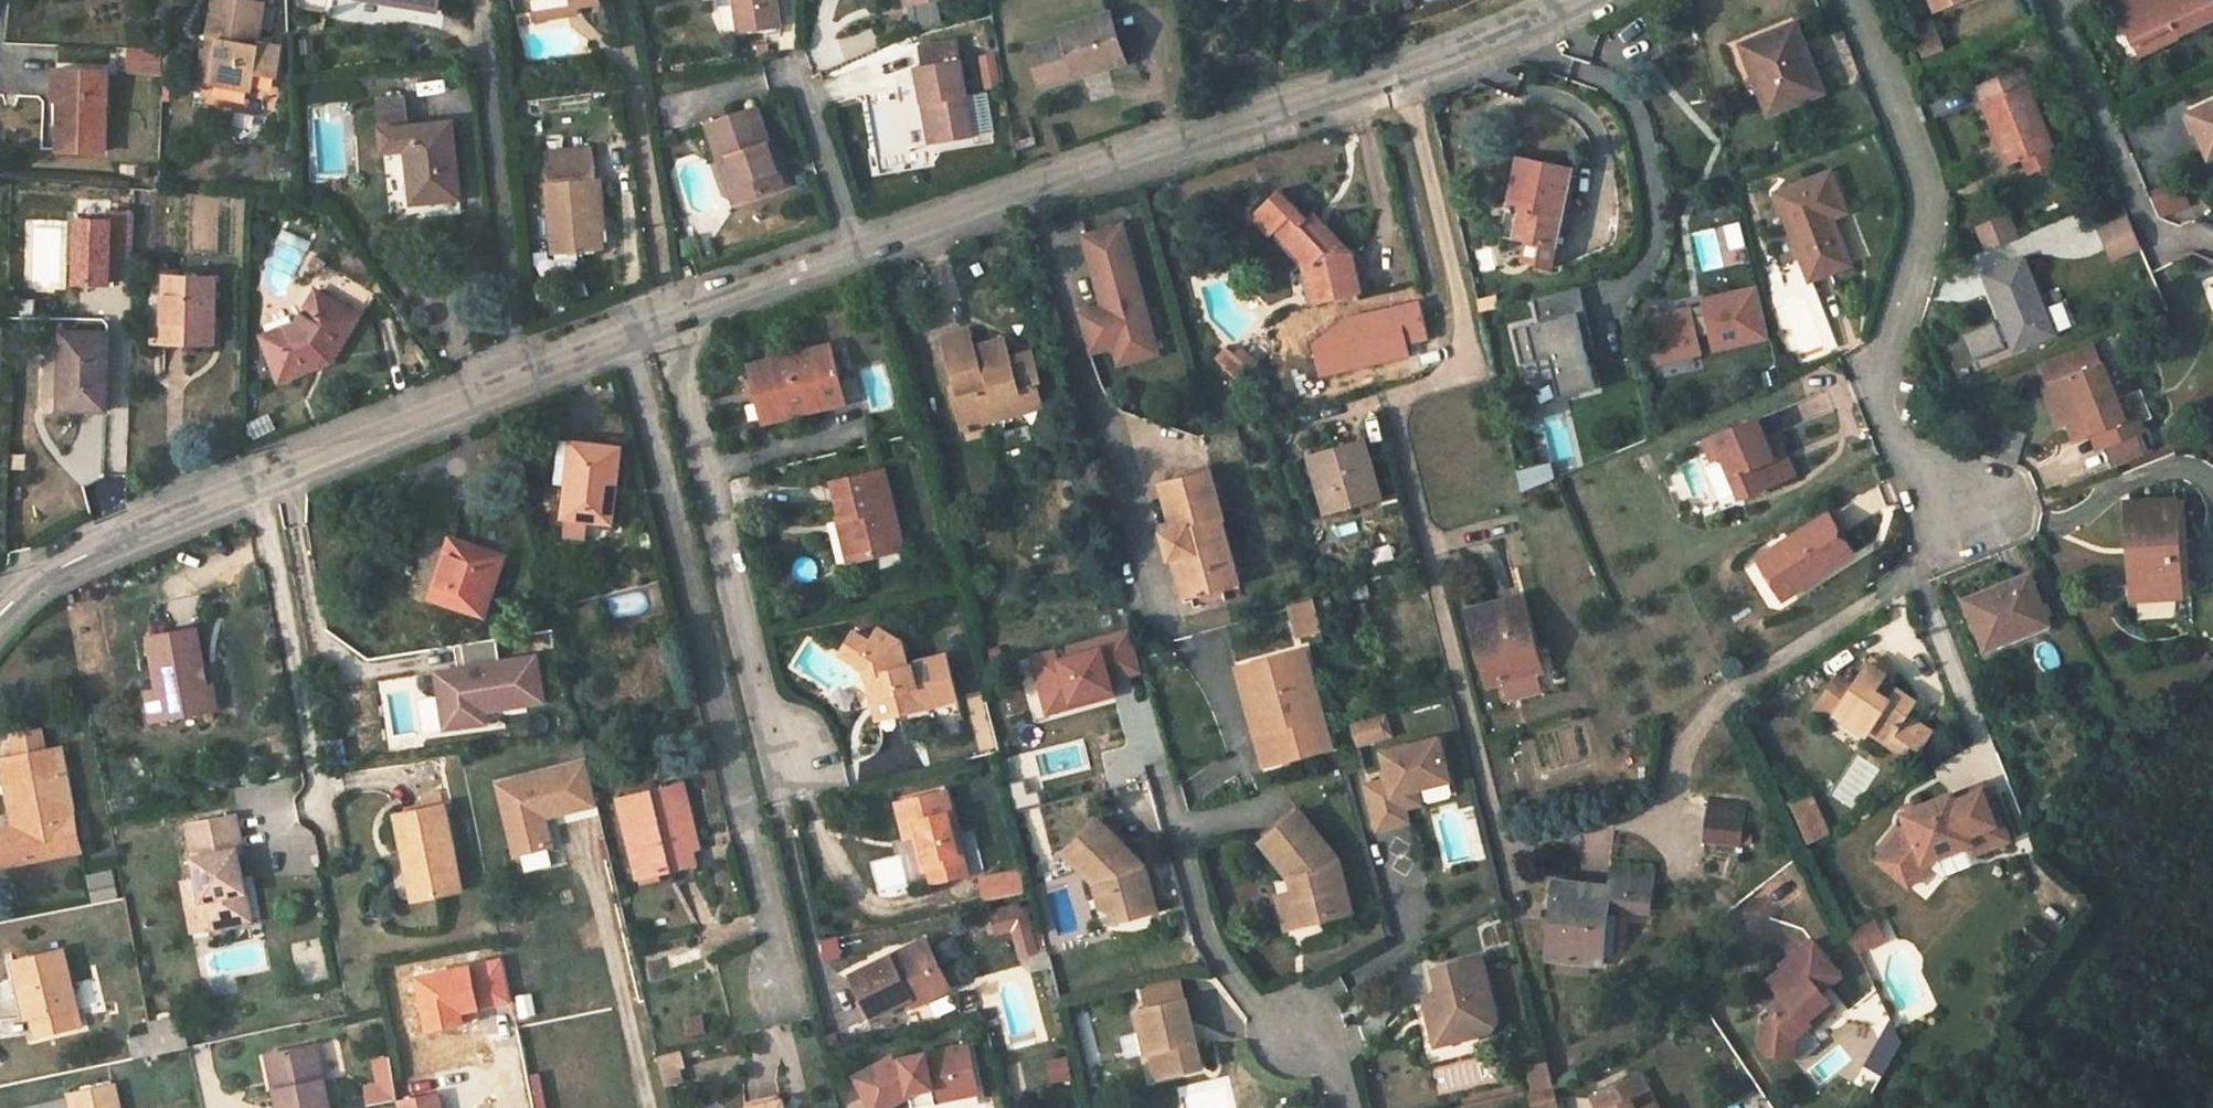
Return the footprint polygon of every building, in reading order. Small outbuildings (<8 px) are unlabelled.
[(195,80),(249,91),(253,73),(275,79),(281,48),(258,44),(266,6),(231,0),(218,0),(207,51),(201,51),(195,80)] [(439,0),(360,0),(437,13),(439,0)] [(582,11),(610,7),(609,0),(532,0),(535,23),(583,17),(582,11)] [(781,0),(740,0),(743,29),(784,25),(781,0)] [(1943,10),(1966,0),(1939,0),(1943,10)] [(2120,0),(2113,0),(2119,15),(2126,12),(2120,0)] [(2133,45),(2173,27),(2178,37),(2212,21),(2212,0),(2120,0),(2126,12),(2119,15),(2133,45)] [(1045,95),(1136,69),(1119,13),(1064,29),(1067,38),(1031,48),(1045,95)] [(1917,56),(1939,47),(1927,17),(1905,25),(1917,56)] [(1741,45),(1750,68),(1756,65),(1769,95),(1762,96),(1770,115),(1824,93),(1796,24),(1741,45)] [(2173,27),(2133,45),(2138,56),(2178,37),(2173,27)] [(925,102),(931,143),(976,136),(995,133),(989,95),(969,98),(960,42),(924,48),(926,66),(919,67),(925,102)] [(131,72),(168,73),(168,47),(131,46),(131,72)] [(980,58),(989,91),(1006,87),(997,53),(980,58)] [(1756,65),(1750,68),(1762,96),(1769,95),(1756,65)] [(2009,167),(2025,160),(2047,152),(2053,149),(2021,68),(1977,85),(2009,167)] [(54,101),(60,101),(66,101),(68,71),(55,71),(54,101)] [(109,74),(68,71),(66,101),(60,101),(58,150),(104,153),(109,74)] [(379,100),(382,131),(409,129),(406,98),(379,100)] [(923,144),(931,143),(925,102),(917,103),(923,144)] [(2190,113),(2207,149),(2212,146),(2212,102),(2190,113)] [(709,125),(720,157),(730,154),(745,199),(782,187),(756,109),(709,125)] [(459,199),(453,125),(409,129),(382,131),(384,154),(407,152),(409,175),(415,175),(417,203),(459,199)] [(554,255),(601,251),(592,149),(545,153),(554,255)] [(2052,166),(2047,152),(2025,160),(2031,174),(2052,166)] [(730,154),(720,157),(735,203),(745,199),(730,154)] [(1523,203),(1521,210),(1515,239),(1558,247),(1574,168),(1519,156),(1510,199),(1514,200),(1523,203)] [(1776,193),(1802,259),(1810,280),(1850,265),(1836,229),(1830,231),(1825,219),(1846,211),(1832,172),(1776,193)] [(2147,192),(2155,216),(2186,207),(2178,182),(2147,192)] [(1324,303),(1362,294),(1352,256),(1328,229),(1321,233),(1310,221),(1283,193),(1255,219),(1273,237),(1277,234),(1304,262),(1311,269),(1315,267),(1324,303)] [(78,200),(78,212),(106,214),(106,202),(78,200)] [(1513,208),(1521,210),(1523,203),(1514,200),(1513,208)] [(110,284),(110,279),(132,280),(133,214),(110,213),(110,221),(77,220),(76,283),(110,284)] [(1321,233),(1328,229),(1316,215),(1310,221),(1321,233)] [(2141,248),(2128,218),(2101,230),(2113,259),(2141,248)] [(2006,219),(1979,229),(1987,249),(2014,238),(2006,219)] [(1129,222),(1082,236),(1105,308),(1081,315),(1095,357),(1113,352),(1119,372),(1172,356),(1129,222)] [(2054,334),(2024,258),(1985,273),(2005,324),(2011,340),(2015,349),(2054,334)] [(1311,269),(1304,262),(1313,305),(1324,303),(1315,267),(1311,269)] [(214,346),(216,278),(167,276),(165,345),(214,346)] [(1689,306),(1649,315),(1660,360),(1700,350),(1696,334),(1710,331),(1714,347),(1769,334),(1757,284),(1702,297),(1705,311),(1691,314),(1689,306)] [(2202,289),(2212,316),(2212,284),(2202,289)] [(1537,381),(1551,377),(1556,398),(1592,389),(1582,346),(1580,338),(1588,336),(1576,288),(1530,299),(1536,322),(1510,328),(1518,364),(1533,361),(1537,381)] [(263,337),(280,382),(325,366),(323,359),(336,354),(358,317),(317,292),(297,324),(263,337)] [(1406,354),(1404,346),(1425,341),(1420,318),(1417,304),(1344,321),(1313,344),(1320,374),(1406,354)] [(1996,320),(1962,334),(1972,361),(2007,347),(2005,342),(2011,340),(2005,324),(1999,326),(1996,320)] [(60,411),(106,413),(109,335),(63,333),(60,411)] [(965,429),(1042,408),(1034,382),(1039,381),(1032,354),(1010,360),(1005,341),(974,348),(969,333),(943,339),(956,386),(953,387),(965,429)] [(1580,338),(1582,346),(1590,344),(1588,336),(1580,338)] [(2052,383),(2104,363),(2096,344),(2044,364),(2052,383)] [(751,367),(764,424),(844,404),(831,346),(751,367)] [(2107,429),(2114,445),(2143,433),(2145,433),(2141,423),(2152,418),(2142,391),(2119,399),(2104,363),(2052,383),(2068,425),(2074,443),(2099,432),(2107,429)] [(1551,377),(1537,381),(1542,401),(1556,398),(1551,377)] [(2059,428),(2068,425),(2052,383),(2044,385),(2059,428)] [(1782,481),(1766,440),(1758,418),(1704,440),(1712,460),(1723,456),(1740,498),(1782,481)] [(2016,466),(2027,434),(2007,428),(1997,459),(2016,466)] [(2105,448),(2114,445),(2107,429),(2099,432),(2105,448)] [(2150,450),(2143,433),(2114,445),(2121,461),(2150,450)] [(1778,434),(1766,440),(1782,481),(1795,476),(1778,434)] [(1228,441),(1232,455),(1245,452),(1242,437),(1228,441)] [(1310,457),(1325,512),(1381,496),(1365,441),(1310,457)] [(621,449),(562,442),(557,484),(566,486),(563,517),(612,523),(621,449)] [(1556,464),(1517,473),(1522,491),(1560,481),(1556,464)] [(1174,535),(1164,537),(1170,558),(1174,557),(1180,578),(1184,578),(1191,602),(1249,585),(1230,522),(1234,521),(1217,466),(1159,484),(1174,535)] [(835,484),(843,520),(851,518),(860,558),(903,548),(884,472),(835,484)] [(2126,503),(2132,589),(2181,586),(2176,501),(2126,503)] [(1759,559),(1784,599),(1855,555),(1829,515),(1759,559)] [(851,518),(843,520),(840,520),(850,561),(860,558),(851,518)] [(451,538),(431,599),(484,616),(504,556),(451,538)] [(2021,630),(2049,620),(2030,572),(1965,596),(1986,651),(2024,637),(2021,630)] [(1345,588),(1348,602),(1370,597),(1367,583),(1345,588)] [(2182,597),(2181,586),(2132,589),(2132,600),(2182,597)] [(1541,673),(1521,596),(1468,610),(1488,687),(1541,673)] [(1323,629),(1316,601),(1292,608),(1300,635),(1323,629)] [(2051,626),(2049,620),(2021,630),(2024,637),(2051,626)] [(900,641),(877,628),(869,642),(852,632),(839,653),(866,671),(877,722),(957,703),(945,654),(906,663),(900,641)] [(1133,628),(1068,647),(1071,657),(1057,661),(1035,667),(1046,703),(1070,696),(1073,706),(1114,694),(1110,680),(1145,669),(1133,628)] [(197,629),(149,638),(159,691),(159,692),(167,691),(172,718),(212,711),(206,679),(199,680),(197,670),(204,668),(197,629)] [(456,671),(435,674),(444,731),(485,724),(483,712),(542,703),(535,658),(499,663),(495,640),(460,646),(464,670),(456,671)] [(464,670),(460,646),(452,647),(456,671),(464,670)] [(1301,674),(1312,671),(1305,647),(1295,650),(1301,674)] [(1312,671),(1301,674),(1295,650),(1239,665),(1248,697),(1261,693),(1267,715),(1272,714),(1275,725),(1257,730),(1266,763),(1332,744),(1312,671)] [(1035,667),(1057,661),(1054,651),(1032,658),(1035,667)] [(1877,688),(1883,678),(1888,670),(1872,659),(1856,685),(1837,716),(1867,735),(1869,732),(1905,754),(1922,726),(1906,715),(1916,700),(1897,688),(1891,697),(1877,688)] [(1816,712),(1832,723),(1837,716),(1856,685),(1840,674),(1816,712)] [(1897,688),(1883,678),(1877,688),(1891,697),(1897,688)] [(172,718),(167,691),(159,692),(159,691),(149,693),(154,721),(172,718)] [(1352,719),(1363,716),(1356,692),(1345,695),(1352,719)] [(1261,693),(1248,697),(1257,730),(1275,725),(1272,714),(1267,715),(1261,693)] [(1070,696),(1046,703),(1049,713),(1073,706),(1070,696)] [(1385,738),(1380,719),(1353,726),(1359,746),(1385,738)] [(23,834),(16,836),(5,838),(9,864),(77,850),(63,776),(66,776),(61,749),(45,752),(41,729),(12,735),(17,758),(2,761),(7,787),(14,785),(23,834)] [(1440,737),(1383,752),(1390,779),(1366,785),(1378,830),(1409,822),(1406,808),(1402,793),(1418,789),(1451,780),(1440,737)] [(596,806),(586,764),(498,785),(514,855),(551,846),(544,818),(596,806)] [(1009,785),(1017,814),(1045,807),(1041,791),(1030,794),(1027,781),(1009,785)] [(673,784),(689,849),(698,848),(682,782),(673,784)] [(689,849),(673,784),(615,798),(636,881),(693,867),(689,849)] [(14,826),(16,836),(23,834),(14,785),(7,787),(14,826)] [(1908,824),(1902,831),(1883,854),(1878,860),(1909,887),(1933,858),(1972,843),(1977,855),(2010,842),(1989,788),(1956,802),(1953,794),(1904,813),(1908,824)] [(1418,789),(1402,793),(1406,808),(1422,804),(1418,789)] [(964,861),(946,790),(897,802),(905,838),(912,836),(920,835),(929,870),(964,861)] [(396,816),(404,857),(412,855),(421,898),(461,889),(441,793),(423,797),(426,810),(396,816)] [(1808,795),(1788,805),(1807,845),(1827,835),(1808,795)] [(1302,807),(1264,839),(1293,873),(1296,887),(1306,921),(1354,908),(1342,856),(1302,807)] [(1709,809),(1705,840),(1740,844),(1744,814),(1709,809)] [(236,814),(230,815),(238,851),(243,850),(236,814)] [(230,815),(187,824),(208,927),(244,920),(236,878),(243,877),(238,851),(230,815)] [(1146,866),(1099,820),(1067,853),(1095,881),(1105,877),(1112,907),(1113,911),(1132,919),(1159,913),(1146,866)] [(14,826),(0,829),(0,864),(0,866),(9,864),(5,838),(16,836),(14,826)] [(1876,849),(1883,854),(1902,831),(1896,826),(1876,849)] [(920,835),(912,836),(921,872),(929,870),(920,835)] [(412,855),(404,857),(412,900),(421,898),(412,855)] [(966,872),(964,861),(929,870),(931,879),(966,872)] [(1023,868),(981,878),(987,904),(1029,894),(1023,868)] [(90,876),(95,905),(118,901),(112,873),(90,876)] [(1556,882),(1546,959),(1601,965),(1608,908),(1648,911),(1652,881),(1609,876),(1608,888),(1556,882)] [(236,878),(244,920),(251,919),(243,877),(236,878)] [(1105,877),(1095,881),(1102,909),(1112,907),(1105,877)] [(1296,887),(1280,892),(1289,925),(1306,921),(1296,887)] [(988,919),(992,933),(1022,925),(1018,910),(988,919)] [(1880,920),(1850,934),(1859,952),(1888,937),(1880,920)] [(1770,1055),(1793,1057),(1795,1038),(1812,1023),(1808,1018),(1830,1001),(1822,991),(1828,986),(1841,975),(1813,940),(1783,965),(1785,968),(1770,980),(1785,999),(1772,1009),(1776,1014),(1765,1023),(1763,1046),(1770,1055)] [(913,1005),(947,989),(925,941),(852,975),(872,1018),(910,1000),(913,1005)] [(71,1008),(75,1007),(63,951),(14,962),(25,1017),(32,1017),(37,1035),(75,1027),(71,1008)] [(1482,953),(1434,965),(1441,994),(1434,996),(1445,1040),(1493,1028),(1497,1018),(1482,953)] [(418,977),(429,1029),(463,1022),(461,1011),(472,1009),(510,1001),(502,960),(418,977)] [(1135,1007),(1186,995),(1181,973),(1130,984),(1135,1007)] [(1795,1038),(1793,1057),(1804,1058),(1848,1023),(1849,1011),(1828,986),(1822,991),(1830,1001),(1808,1018),(1812,1023),(1795,1038)] [(1186,995),(1135,1007),(1141,1028),(1148,1026),(1153,1048),(1159,1075),(1202,1064),(1196,1038),(1190,1032),(1189,1024),(1192,1020),(1186,995)] [(1434,996),(1424,998),(1436,1042),(1445,1040),(1434,996)] [(461,1011),(463,1022),(474,1020),(472,1009),(461,1011)] [(683,1019),(687,1036),(705,1032),(701,1016),(683,1019)] [(1877,1025),(1853,1083),(1872,1091),(1896,1033),(1877,1025)] [(1148,1026),(1141,1028),(1146,1050),(1153,1048),(1148,1026)] [(1818,1084),(1850,1059),(1838,1044),(1806,1070),(1818,1084)] [(275,1053),(282,1089),(273,1090),(276,1107),(328,1107),(316,1046),(275,1053)] [(966,1048),(902,1061),(902,1063),(896,1065),(892,1060),(855,1079),(871,1107),(888,1107),(908,1097),(909,1097),(909,1095),(931,1090),(934,1104),(957,1099),(956,1093),(975,1089),(966,1048)] [(657,1056),(664,1085),(681,1081),(678,1067),(683,1066),(679,1050),(657,1056)] [(267,1055),(273,1090),(282,1089),(275,1053),(267,1055)] [(366,1057),(371,1101),(399,1098),(394,1054),(366,1057)] [(1048,1083),(1072,1082),(1071,1057),(1047,1058),(1048,1083)] [(1520,1064),(1526,1107),(1551,1107),(1545,1060),(1520,1064)] [(1628,1064),(1587,1090),(1596,1106),(1593,1107),(1655,1107),(1628,1064)] [(114,1086),(74,1095),(76,1107),(118,1107),(114,1086)] [(975,1089),(956,1093),(957,1099),(976,1094),(975,1089)] [(931,1090),(909,1095),(909,1097),(908,1097),(910,1107),(933,1107),(935,1107),(934,1104),(931,1090)] [(398,1107),(440,1107),(438,1094),(397,1102),(398,1107)]
